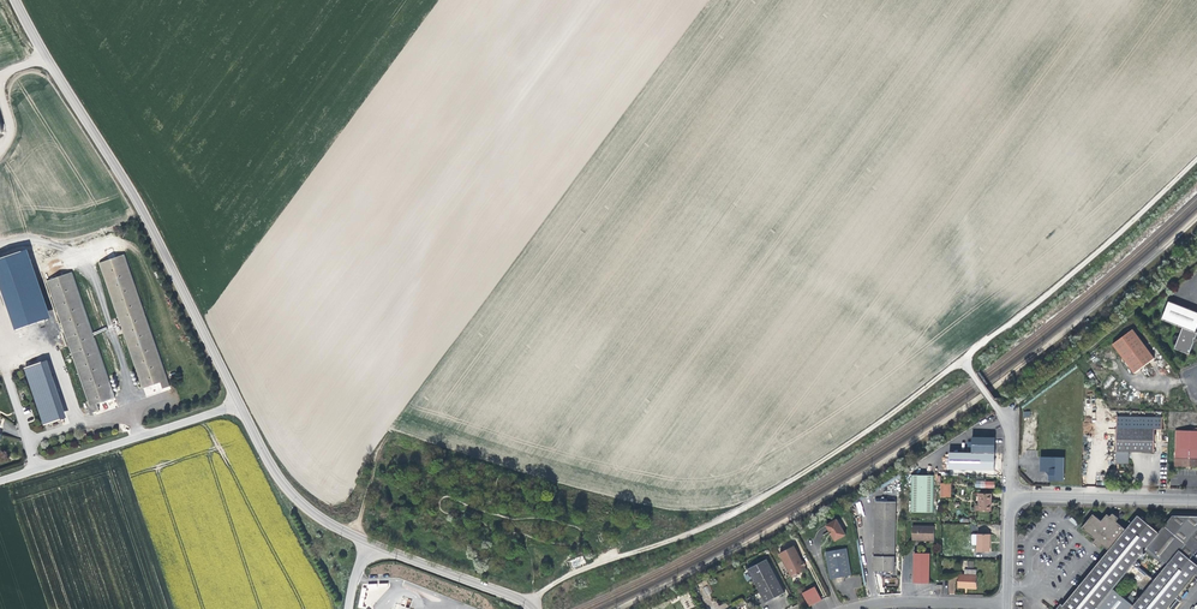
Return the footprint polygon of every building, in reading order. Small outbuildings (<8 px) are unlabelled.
[(497,51),(491,59),(514,77),(521,69),(497,51)] [(0,258),(0,290),(14,331),(50,318),(26,249),(0,258)] [(98,261),(139,388),(158,382),(159,388),(166,386),(123,253),(98,261)] [(103,400),(111,397),(71,270),(46,278),(88,411),(95,409),(93,403),(103,400)] [(1196,331),(1196,310),(1171,300),(1164,318),(1186,326),(1196,331)] [(1186,326),(1178,346),(1186,350),(1192,352),(1196,341),(1196,340),(1196,331),(1186,326)] [(1157,357),(1136,328),(1116,343),(1136,372),(1149,362),(1157,357)] [(22,365),(27,379),(44,374),(39,359),(22,365)] [(44,374),(27,379),(41,422),(58,417),(44,374)] [(1154,452),(1154,429),(1162,429),(1162,415),(1117,414),(1116,461),(1129,461),(1129,451),(1140,451),(1154,452)] [(1181,429),(1180,465),(1196,465),(1196,429),(1181,429)] [(971,453),(994,453),(994,437),(971,437),(971,453)] [(949,453),(948,470),(994,470),(994,465),(994,453),(971,453),(949,453)] [(1064,457),(1041,457),(1041,471),(1050,471),(1049,480),(1064,481),(1064,478),(1064,460),(1064,457)] [(934,512),(935,475),(912,474),(911,511),(934,512)] [(978,505),(978,510),(991,511),(991,503),(991,493),(979,493),(978,505)] [(1109,515),(1116,520),(1119,516),(1113,511),(1109,515)] [(1116,520),(1109,515),(1107,513),(1101,520),(1093,513),(1081,526),(1096,538),(1093,542),(1098,547),(1101,543),(1108,549),(1125,529),(1116,520)] [(1125,529),(1108,549),(1104,553),(1067,598),(1061,605),(1066,608),(1096,608),(1114,587),(1145,547),(1158,532),(1137,514),(1125,529)] [(1190,559),(1196,550),(1196,516),(1172,515),(1158,532),(1145,547),(1166,565),(1179,550),(1190,559)] [(837,519),(827,525),(835,540),(845,534),(837,519)] [(895,571),(896,520),(876,519),(875,571),(885,571),(895,571)] [(935,526),(913,526),(913,538),(924,538),(924,540),(929,540),(935,540),(935,526)] [(978,534),(977,551),(989,552),(989,540),(990,540),(991,534),(978,534)] [(795,547),(781,554),(793,578),(807,571),(795,547)] [(847,548),(825,552),(829,579),(841,577),(851,575),(847,548)] [(1142,608),(1165,608),(1196,570),(1196,565),(1190,559),(1179,550),(1166,565),(1134,603),(1142,608)] [(930,583),(931,553),(916,553),(915,582),(924,583),(930,583)] [(571,560),(573,568),(585,564),(583,556),(571,560)] [(775,573),(768,559),(748,570),(755,583),(775,573)] [(785,593),(775,573),(755,583),(765,603),(785,593)] [(979,587),(979,576),(961,575),(960,588),(967,588),(967,587),(979,587)] [(1114,587),(1096,608),(1142,608),(1134,603),(1114,587)] [(815,588),(803,594),(809,607),(816,604),(822,601),(815,588)] [(409,606),(412,600),(405,597),(403,600),(406,602),(405,604),(409,606)]
